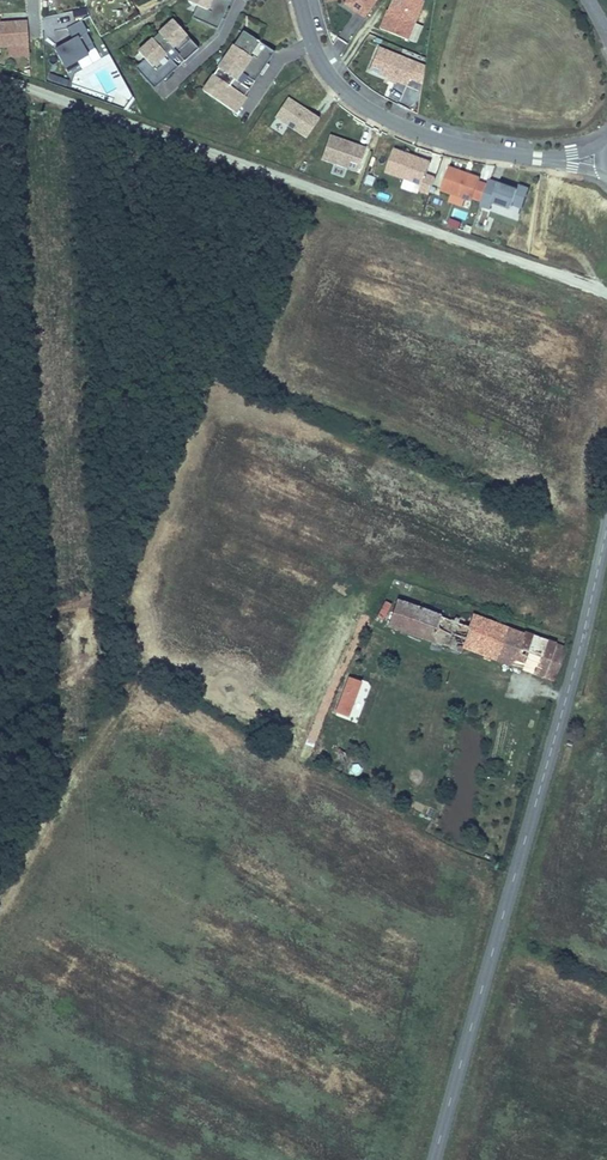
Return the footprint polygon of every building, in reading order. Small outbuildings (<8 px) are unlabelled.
[(213,26),(224,0),(188,0),(182,12),(213,26)] [(367,18),(379,0),(345,0),(367,18)] [(380,29),(409,39),(424,4),(415,0),(393,0),(380,29)] [(26,48),(23,19),(0,19),(0,48),(26,48)] [(155,76),(196,42),(174,21),(134,53),(155,76)] [(52,41),(70,72),(95,58),(76,26),(52,41)] [(243,32),(238,40),(246,45),(251,37),(243,32)] [(250,79),(270,50),(251,37),(246,45),(238,40),(203,91),(230,109),(245,86),(250,79)] [(274,53),(270,50),(250,79),(255,82),(274,53)] [(429,68),(383,51),(373,71),(422,89),(429,68)] [(399,101),(405,86),(395,82),(389,98),(399,101)] [(250,90),(245,86),(230,109),(235,113),(250,90)] [(288,100),(274,117),(305,141),(320,121),(288,100)] [(327,137),(319,158),(347,166),(355,147),(327,137)] [(394,152),(386,173),(421,184),(428,163),(394,152)] [(446,167),(439,189),(477,200),(482,179),(446,167)] [(526,188),(490,180),(482,210),(492,213),(495,204),(522,211),(526,188)] [(385,619),(391,603),(384,600),(377,615),(385,619)] [(471,628),(397,601),(388,625),(462,651),(464,647),(470,628),(489,635),(482,654),(554,681),(566,649),(524,633),(523,635),(475,617),(471,628)] [(489,635),(470,628),(464,647),(482,654),(489,635)] [(348,717),(361,683),(350,678),(337,712),(348,717)]
